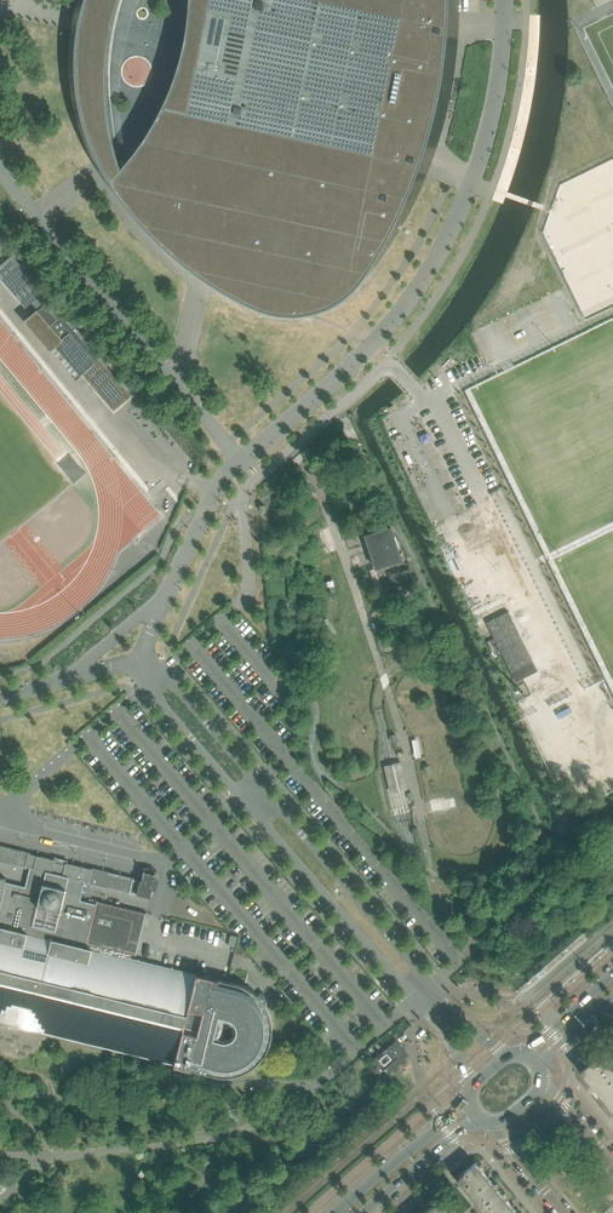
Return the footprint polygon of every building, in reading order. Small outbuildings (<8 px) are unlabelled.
[(76,65),(79,98),(87,130),(98,158),(113,184),(131,209),(148,228),(168,248),(208,278),(221,287),(244,299),(263,307),(281,311),(304,311),(323,306),(340,297),(355,284),(367,267),(384,240),(396,215),(415,171),(422,151),(423,149),(429,128),(435,103),(440,82),(444,55),(446,35),(448,12),(448,0),(189,0),(188,11),(185,35),(184,39),(182,39),(182,38),(181,37),(179,36),(178,36),(177,37),(176,38),(175,39),(175,40),(175,41),(176,43),(177,43),(178,44),(179,44),(180,44),(181,43),(183,44),(179,61),(171,86),(159,113),(150,126),(132,154),(119,170),(114,142),(110,125),(107,90),(108,56),(113,23),(119,0),(86,0),(83,9),(82,12),(79,32),(78,37),(76,65)] [(0,266),(0,278),(32,315),(26,321),(38,335),(43,332),(55,346),(57,345),(82,374),(80,375),(81,376),(82,374),(95,390),(113,374),(62,315),(63,314),(51,299),(50,300),(13,256),(13,255),(0,266)] [(401,560),(394,538),(393,536),(391,527),(367,535),(375,563),(385,560),(386,565),(401,560)] [(416,586),(410,569),(390,576),(396,593),(416,586)] [(538,671),(509,611),(487,621),(517,681),(538,671)] [(500,652),(493,639),(487,642),(493,655),(500,652)] [(525,699),(521,691),(513,695),(517,703),(525,699)] [(418,739),(412,740),(416,758),(422,757),(418,739)] [(573,761),(560,767),(573,794),(586,787),(573,761)] [(388,765),(385,766),(391,793),(394,792),(398,791),(401,791),(404,790),(409,789),(403,762),(398,763),(395,764),(391,765),(388,765)] [(34,1030),(45,1033),(164,1062),(180,1066),(215,1075),(222,1076),(228,1076),(233,1076),(240,1074),(246,1072),(250,1069),(256,1065),(261,1060),(264,1057),(267,1051),(270,1045),(271,1041),(272,1040),(272,1036),(273,1029),(272,1022),(271,1018),(269,1011),(266,1005),(266,1004),(265,1004),(264,1002),(262,1000),(265,998),(260,993),(258,995),(256,993),(254,991),(252,990),(245,986),(237,983),(228,981),(216,978),(212,977),(203,975),(197,973),(197,975),(187,973),(131,959),(132,954),(136,955),(146,915),(101,904),(100,906),(80,901),(85,882),(90,883),(130,893),(149,898),(150,897),(151,897),(153,890),(156,891),(158,882),(153,880),(155,874),(156,870),(146,867),(145,868),(145,867),(144,872),(142,881),(140,880),(140,881),(134,879),(93,869),(84,867),(69,863),(66,863),(66,865),(55,862),(55,860),(53,859),(32,854),(29,853),(25,867),(27,867),(30,868),(25,887),(6,882),(7,879),(3,878),(0,878),(0,1021),(34,1030)] [(235,947),(237,937),(231,935),(228,946),(235,947)] [(389,1071),(405,1057),(402,1054),(404,1052),(398,1044),(392,1049),(390,1045),(374,1059),(383,1070),(386,1068),(389,1071)] [(607,1064),(610,1062),(603,1054),(582,1071),(608,1102),(612,1098),(612,1071),(607,1064)] [(500,1191),(488,1177),(476,1162),(457,1178),(461,1183),(476,1201),(477,1200),(482,1206),(500,1191)] [(512,1206),(500,1191),(482,1206),(488,1212),(487,1212),(518,1212),(512,1206)] [(438,1201),(424,1212),(449,1212),(438,1201)]
